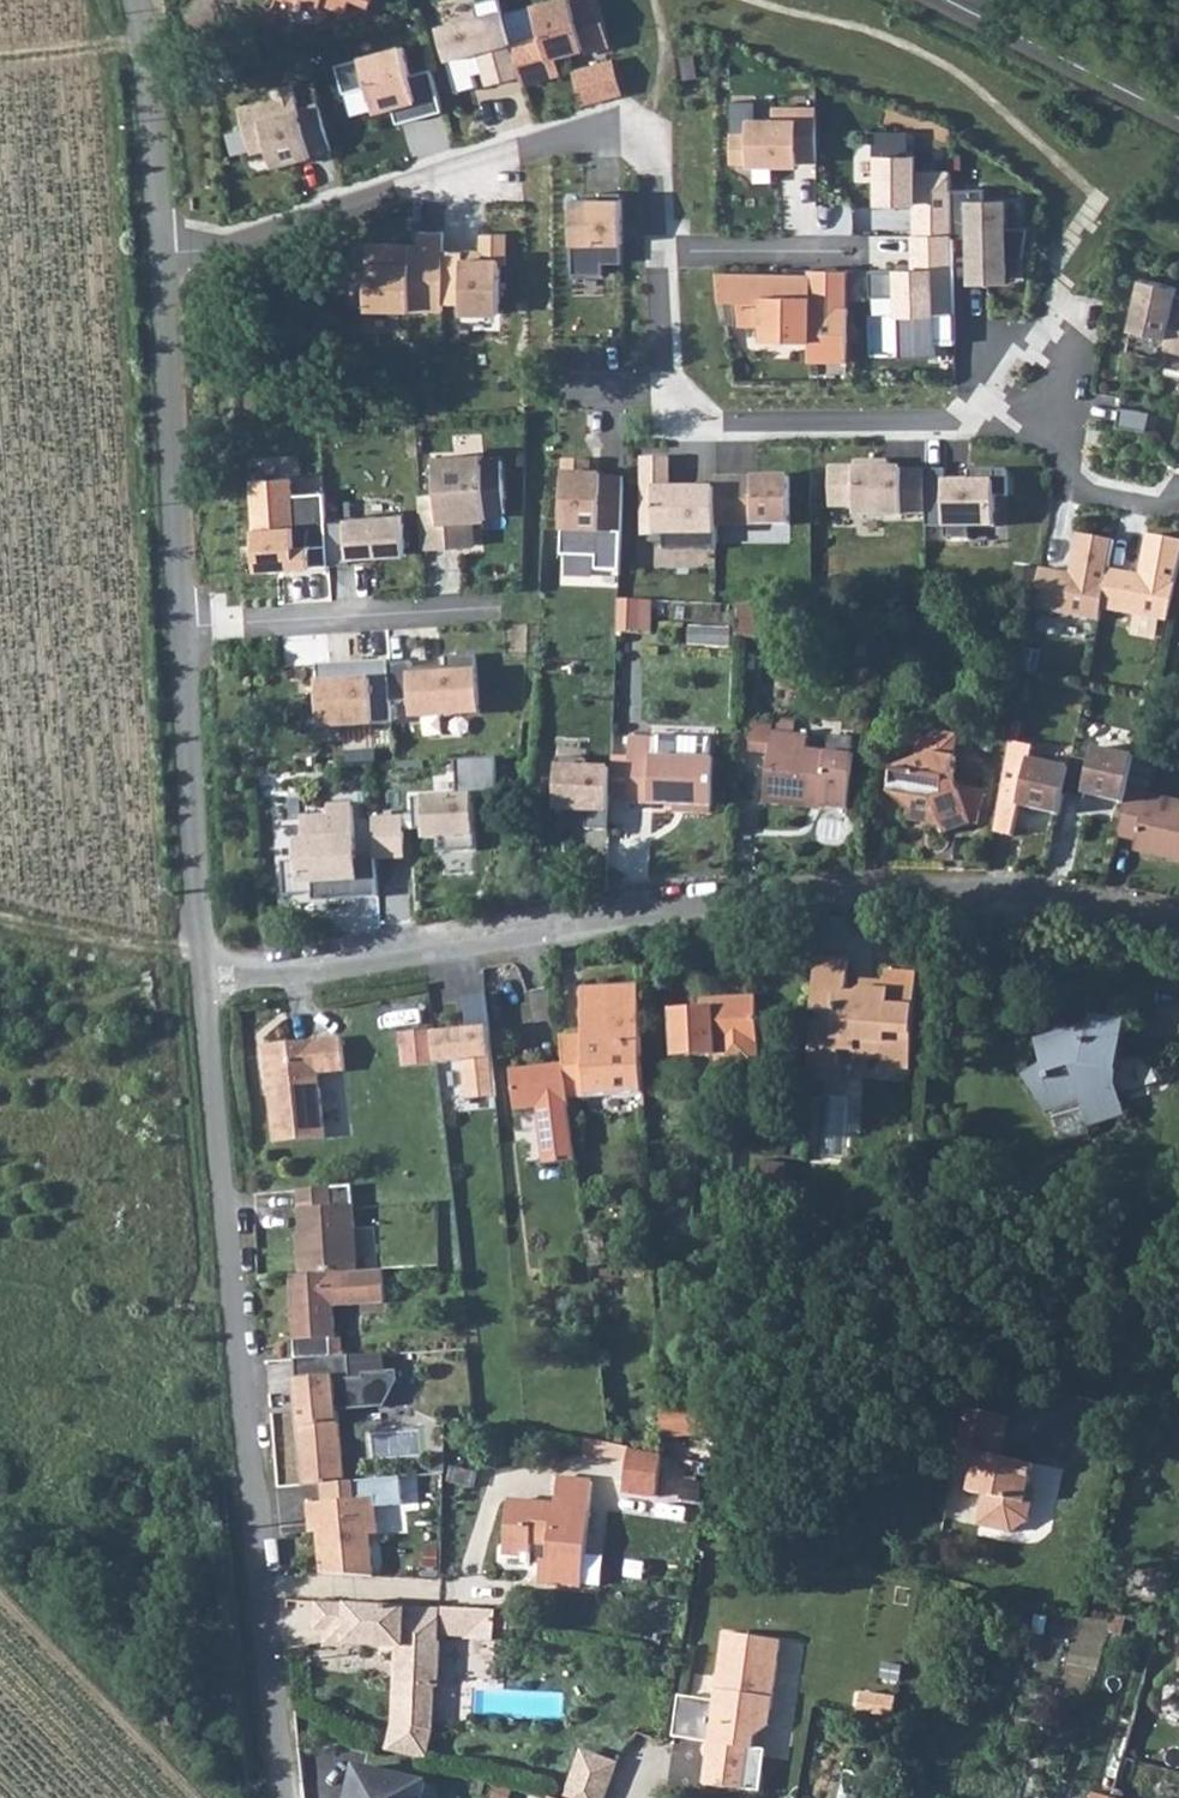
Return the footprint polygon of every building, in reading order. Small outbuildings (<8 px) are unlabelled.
[(439,25),(457,91),(478,86),(475,74),(484,72),(488,84),(521,75),(513,43),(501,0),(480,0),(475,1),(479,14),(439,25)] [(513,43),(521,75),(523,83),(562,72),(557,55),(573,50),(573,47),(584,44),(586,51),(612,44),(600,0),(586,0),(582,1),(581,0),(551,0),(534,5),(543,35),(513,43)] [(404,46),(337,65),(345,92),(369,86),(376,110),(393,105),(396,116),(419,110),(421,117),(444,110),(432,69),(411,74),(404,46)] [(696,55),(682,57),(686,79),(699,77),(696,55)] [(275,97),(240,106),(253,153),(270,148),(273,160),(310,150),(312,156),(332,151),(319,102),(300,107),(294,83),(273,88),(275,97)] [(751,133),(733,133),(733,161),(751,161),(751,164),(799,164),(799,160),(819,160),(818,107),(776,107),(776,119),(751,119),(751,133)] [(917,212),(918,237),(956,238),(957,175),(929,174),(927,159),(880,157),(879,210),(917,212)] [(602,199),(573,199),(573,274),(604,274),(603,264),(623,264),(622,193),(602,193),(602,199)] [(976,203),(978,289),(1023,290),(1024,262),(1020,261),(1018,205),(976,203)] [(412,243),(369,243),(368,309),(443,310),(443,303),(444,250),(444,231),(421,231),(421,250),(412,250),(412,243)] [(465,250),(444,250),(443,303),(463,303),(462,312),(500,313),(501,264),(506,264),(506,233),(483,233),(483,259),(464,258),(465,250)] [(914,266),(914,234),(873,235),(873,266),(914,266)] [(956,238),(918,237),(920,268),(872,270),(872,296),(900,295),(901,357),(938,356),(938,322),(961,317),(961,238),(956,238)] [(781,274),(717,273),(721,300),(740,301),(740,324),(764,324),(764,339),(849,340),(849,306),(812,305),(812,285),(781,284),(781,274)] [(1169,337),(1178,294),(1178,291),(1178,285),(1143,277),(1131,328),(1169,337)] [(1178,294),(1169,337),(1166,348),(1178,351),(1178,295),(1178,294)] [(1152,411),(1121,407),(1119,426),(1148,430),(1152,411)] [(439,494),(421,495),(424,548),(475,545),(473,518),(488,517),(488,513),(506,512),(502,460),(484,461),(484,454),(437,457),(439,494)] [(668,458),(644,458),(644,534),(664,534),(664,549),(717,549),(717,525),(716,484),(684,484),(684,489),(666,489),(666,482),(669,482),(668,458)] [(588,461),(563,461),(560,557),(595,558),(595,570),(619,571),(622,477),(600,477),(600,481),(587,481),(588,461)] [(857,467),(832,466),(832,508),(858,507),(858,515),(927,514),(927,469),(891,470),(891,461),(857,461),(857,467)] [(947,469),(927,469),(927,514),(927,526),(946,526),(946,538),(970,538),(970,526),(997,526),(996,495),(1009,495),(1009,469),(970,469),(970,482),(947,482),(947,469)] [(790,477),(716,477),(716,484),(717,525),(790,525),(790,477)] [(293,478),(253,480),(258,570),(283,569),(283,563),(297,562),(297,568),(330,566),(326,493),(294,495),(293,478)] [(354,519),(356,562),(417,560),(415,518),(354,519)] [(1116,540),(1079,533),(1070,580),(1060,578),(1060,572),(1041,569),(1034,608),(1102,620),(1104,609),(1111,570),(1116,540)] [(1146,534),(1137,581),(1127,579),(1129,572),(1111,570),(1104,609),(1166,620),(1178,564),(1178,540),(1146,534)] [(743,603),(738,606),(737,637),(758,637),(759,601),(743,603)] [(618,603),(617,637),(638,637),(639,604),(618,603)] [(412,662),(389,664),(392,702),(413,701),(414,717),(480,713),(476,655),(447,657),(447,669),(439,670),(439,674),(428,675),(427,667),(413,668),(412,662)] [(338,673),(318,674),(321,714),(340,712),(341,727),(393,723),(392,702),(389,664),(389,661),(337,664),(338,673)] [(752,751),(772,753),(774,729),(775,723),(755,721),(752,751)] [(808,732),(774,729),(772,753),(767,802),(808,806),(809,795),(820,796),(820,800),(848,803),(853,750),(807,745),(808,732)] [(912,738),(918,753),(926,754),(933,755),(941,752),(954,754),(958,733),(944,730),(912,738)] [(634,772),(632,805),(631,805),(714,808),(716,759),(657,757),(657,739),(632,738),(634,772)] [(660,753),(717,754),(717,743),(660,741),(660,753)] [(1075,757),(1072,769),(1066,794),(1085,799),(1087,794),(1124,803),(1128,786),(1135,756),(1096,747),(1093,761),(1075,757)] [(910,811),(915,812),(940,816),(944,828),(973,819),(955,775),(958,755),(954,754),(941,752),(933,755),(926,754),(918,753),(895,762),(889,789),(901,791),(900,797),(911,807),(910,811)] [(1154,789),(1159,758),(1141,755),(1135,786),(1154,789)] [(458,796),(413,798),(415,830),(425,829),(426,839),(437,839),(437,853),(477,851),(474,796),(496,795),(497,758),(456,760),(458,796)] [(1026,776),(1005,771),(998,809),(1019,814),(1021,806),(1061,815),(1066,794),(1072,769),(1030,759),(1026,776)] [(565,771),(566,817),(622,820),(622,804),(632,805),(634,772),(565,771)] [(1117,834),(1136,838),(1134,849),(1178,858),(1178,810),(1145,802),(1147,790),(1128,786),(1124,803),(1117,834)] [(301,863),(283,864),(285,897),(314,895),(314,898),(336,897),(336,901),(379,898),(376,860),(357,862),(353,807),(331,808),(332,819),(306,820),(307,844),(300,844),(301,863)] [(403,817),(374,819),(376,860),(406,858),(403,817)] [(814,1026),(811,1065),(841,1068),(842,1050),(858,1050),(861,1055),(885,1057),(883,1080),(909,1082),(917,989),(888,986),(887,992),(863,990),(856,995),(849,995),(851,962),(819,959),(815,1013),(839,1015),(838,1027),(814,1026)] [(592,1060),(575,1061),(575,1064),(579,1097),(649,1094),(645,987),(589,990),(591,1035),(592,1060)] [(497,1094),(486,993),(465,995),(469,1028),(433,1031),(436,1062),(463,1059),(467,1097),(497,1094)] [(718,997),(718,1006),(674,1008),(678,1056),(720,1053),(721,1068),(765,1065),(760,994),(718,997)] [(1045,1067),(1026,1077),(1044,1116),(1080,1104),(1089,1132),(1126,1118),(1116,1087),(1125,1021),(1090,1015),(1088,1025),(1037,1042),(1045,1067)] [(433,1031),(433,1029),(401,1032),(403,1066),(436,1062),(433,1031)] [(591,1035),(572,1037),(575,1061),(592,1060),(591,1035)] [(270,1094),(274,1140),(324,1136),(319,1070),(345,1068),(342,1037),(266,1043),(269,1080),(276,1085),(277,1093),(270,1094)] [(579,1097),(575,1064),(522,1070),(525,1107),(551,1104),(554,1125),(551,1126),(555,1161),(586,1158),(579,1097)] [(759,1160),(757,1178),(786,1181),(787,1163),(759,1160)] [(300,1275),(354,1271),(350,1229),(354,1229),(350,1186),(296,1191),(302,1252),(298,1253),(300,1275)] [(300,1275),(290,1276),(294,1360),(331,1357),(330,1339),(335,1338),(333,1306),(352,1305),(352,1302),(384,1300),(383,1269),(354,1271),(300,1275)] [(331,1357),(294,1360),(296,1380),(292,1381),(301,1487),(343,1483),(335,1411),(382,1406),(394,1381),(393,1370),(358,1373),(358,1377),(346,1378),(345,1356),(331,1357)] [(700,1408),(701,1437),(715,1437),(718,1407),(700,1408)] [(1034,1504),(1028,1503),(1032,1483),(1036,1464),(1004,1457),(1011,1416),(967,1407),(959,1449),(976,1452),(968,1492),(986,1495),(980,1525),(1013,1531),(1031,1519),(1034,1504)] [(700,1408),(663,1410),(665,1439),(701,1437),(700,1408)] [(601,1442),(601,1458),(632,1464),(633,1449),(601,1442)] [(632,1464),(628,1497),(661,1500),(666,1460),(665,1457),(633,1449),(632,1464)] [(509,1500),(504,1551),(531,1554),(533,1539),(550,1541),(548,1557),(543,1556),(541,1578),(581,1582),(592,1480),(558,1476),(555,1504),(509,1500)] [(1032,1483),(1028,1503),(1034,1504),(1039,1484),(1032,1483)] [(316,1524),(322,1576),(374,1577),(369,1535),(377,1534),(374,1498),(307,1505),(309,1525),(316,1524)] [(437,1605),(319,1602),(319,1629),(330,1629),(329,1643),(400,1645),(398,1724),(392,1752),(425,1760),(433,1728),(433,1685),(437,1685),(438,1641),(436,1641),(437,1605)] [(684,1694),(675,1735),(711,1742),(704,1784),(747,1792),(757,1738),(772,1729),(788,1644),(732,1633),(719,1701),(684,1694)] [(861,1710),(899,1713),(900,1693),(862,1690),(861,1710)] [(618,1764),(588,1751),(567,1797),(602,1797),(618,1764)] [(350,1797),(423,1797),(428,1780),(360,1761),(350,1797)] [(1111,1797),(1135,1797),(1121,1793),(1123,1785),(1115,1782),(1111,1797)]
